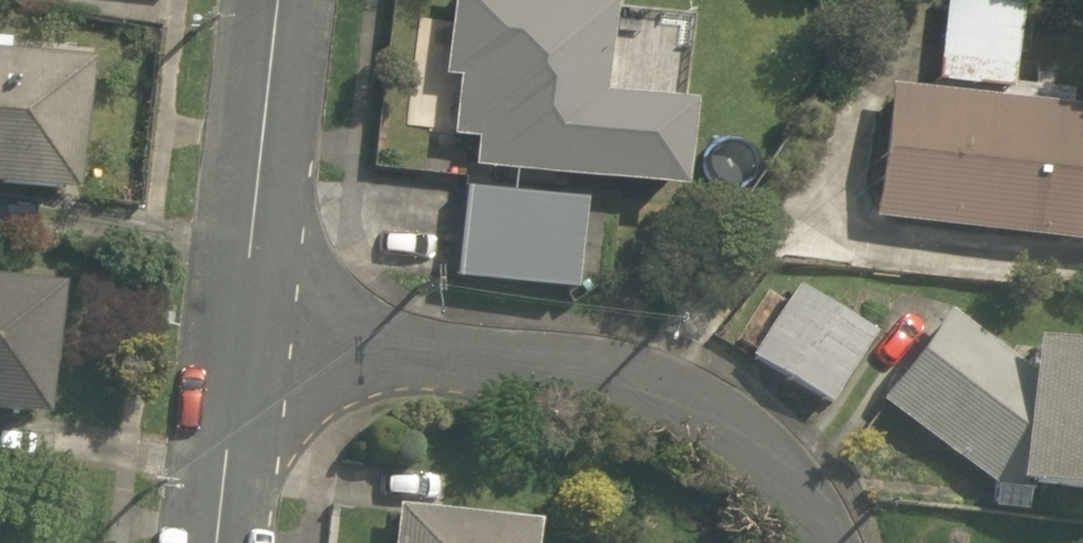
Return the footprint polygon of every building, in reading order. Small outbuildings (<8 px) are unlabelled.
[(683,106),(675,105),(685,21),(605,10),(606,3),(577,0),(445,0),(437,77),(452,78),(446,137),(471,140),(468,169),(676,192),(683,106)] [(1008,90),(1018,1),(1012,0),(943,0),(935,82),(1008,90)] [(63,198),(79,68),(0,58),(0,190),(63,198)] [(1082,244),(1082,110),(886,91),(873,223),(1082,244)] [(454,280),(571,293),(580,203),(463,190),(454,280)] [(37,423),(53,290),(0,283),(0,418),(37,423)] [(750,354),(824,404),(872,334),(798,284),(750,354)] [(1024,512),(1025,484),(1082,487),(1082,353),(1027,350),(1028,373),(946,311),(879,399),(993,485),(991,510),(1024,512)] [(536,524),(395,508),(391,542),(534,542),(536,524)]
